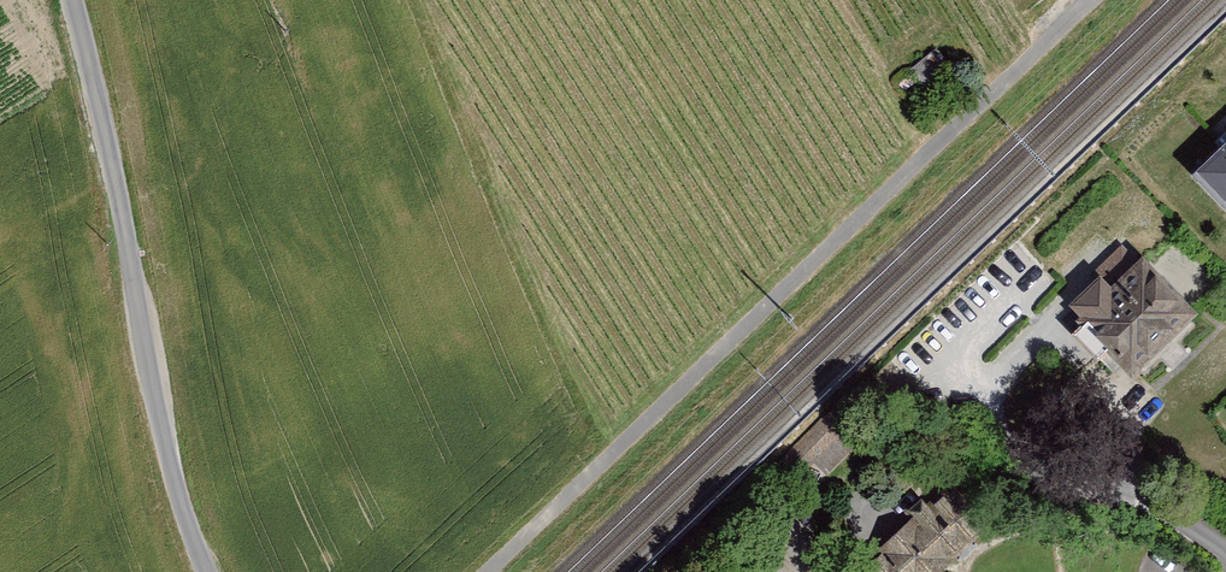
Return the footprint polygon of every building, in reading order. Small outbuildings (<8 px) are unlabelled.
[(937,49),(911,71),(932,96),(958,74),(937,49)] [(1198,174),(1225,203),(1225,148),(1198,174)] [(1076,321),(1132,379),(1200,314),(1142,254),(1110,285),(1100,275),(1069,305),(1080,317),(1076,321)] [(966,527),(927,485),(834,571),(918,571),(966,527)]
